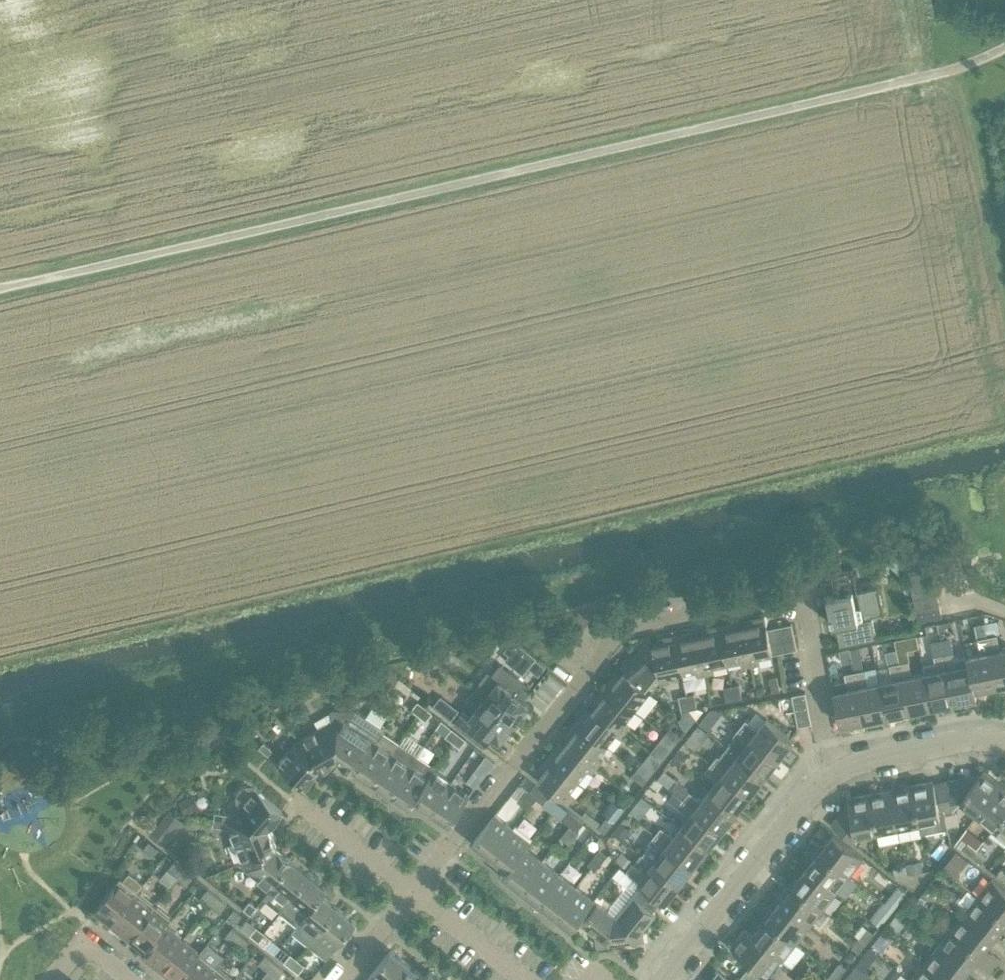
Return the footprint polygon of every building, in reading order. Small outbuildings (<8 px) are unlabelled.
[(858,589),(856,582),(853,566),(831,571),(835,593),(827,595),(832,624),(836,623),(840,645),(877,637),(872,615),(883,613),(884,613),(878,584),(877,584),(877,585),(858,589)] [(910,584),(934,579),(932,569),(908,573),(910,584)] [(913,596),(936,590),(934,579),(910,584),(913,596)] [(915,606),(939,602),(936,590),(913,596),(915,606)] [(918,621),(942,616),(939,602),(915,606),(918,621)] [(747,625),(742,626),(751,665),(759,663),(758,656),(785,650),(779,625),(767,627),(764,615),(746,619),(747,625)] [(985,620),(988,633),(997,631),(994,619),(985,620)] [(736,621),(719,625),(726,660),(727,662),(741,659),(742,666),(751,665),(742,626),(737,627),(736,621)] [(792,622),(779,625),(785,650),(797,648),(792,622)] [(698,636),(706,674),(715,672),(713,665),(727,662),(726,660),(719,625),(701,628),(703,634),(698,636)] [(692,631),(675,634),(680,660),(682,672),(696,669),(698,675),(706,674),(698,636),(693,637),(692,631)] [(987,635),(990,650),(992,660),(997,684),(1004,683),(1004,647),(1000,648),(997,633),(987,635)] [(647,642),(634,653),(655,684),(659,678),(660,683),(670,681),(669,674),(682,672),(680,660),(675,634),(657,638),(658,644),(653,645),(650,646),(647,642)] [(980,652),(967,655),(969,663),(974,689),(975,689),(997,684),(992,660),(990,650),(987,635),(977,637),(980,652)] [(952,642),(943,644),(947,667),(954,701),(954,702),(957,704),(963,702),(965,699),(977,697),(975,689),(974,689),(969,663),(956,665),(952,642)] [(506,659),(523,672),(528,666),(539,674),(546,665),(535,657),(517,643),(510,653),(506,659)] [(924,663),(923,663),(925,672),(925,671),(933,705),(944,703),(946,706),(952,704),(954,701),(947,667),(943,644),(932,646),(935,660),(924,663)] [(615,671),(604,685),(635,708),(649,690),(654,684),(655,684),(634,653),(622,664),(626,668),(624,670),(620,675),(615,671)] [(908,659),(900,661),(910,710),(932,705),(933,705),(925,671),(925,672),(911,674),(908,659)] [(892,678),(881,680),(887,715),(910,710),(900,661),(889,663),(892,678)] [(486,672),(473,688),(515,721),(519,716),(524,715),(529,710),(528,705),(529,703),(521,696),(528,688),(527,685),(500,664),(491,675),(486,672)] [(864,668),(855,670),(866,719),(887,715),(881,680),(878,665),(864,668)] [(846,679),(832,682),(834,690),(841,724),(866,719),(855,670),(844,672),(846,679)] [(769,677),(772,691),(780,689),(777,675),(769,677)] [(408,688),(402,685),(396,680),(389,690),(401,698),(408,688)] [(732,684),(734,698),(742,697),(739,683),(732,684)] [(727,700),(734,698),(732,684),(724,686),(727,700)] [(604,685),(594,698),(598,702),(595,706),(626,730),(631,724),(626,719),(635,708),(604,685)] [(463,710),(454,721),(475,737),(481,742),(484,742),(491,734),(500,741),(502,738),(506,738),(511,732),(510,728),(515,721),(473,688),(471,691),(466,697),(477,706),(470,715),(463,710)] [(805,691),(791,694),(798,725),(811,722),(805,691)] [(686,694),(689,708),(697,706),(694,692),(686,694)] [(681,710),(689,708),(686,694),(679,695),(681,710)] [(418,714),(425,706),(418,700),(411,708),(418,714)] [(453,703),(445,713),(451,719),(459,709),(453,703)] [(425,706),(418,714),(426,719),(432,711),(425,706)] [(587,706),(576,720),(606,744),(615,733),(620,737),(626,730),(595,706),(592,710),(587,706)] [(319,727),(302,737),(320,768),(337,758),(338,758),(339,709),(332,708),(332,710),(315,720),(319,727)] [(339,709),(338,758),(355,770),(382,731),(384,728),(357,709),(339,709)] [(745,719),(739,726),(778,758),(793,739),(766,717),(757,728),(745,719)] [(576,720),(565,734),(570,738),(567,742),(598,766),(603,759),(598,755),(606,744),(576,720)] [(665,732),(677,741),(681,735),(669,726),(665,732)] [(735,736),(728,745),(738,753),(765,775),(778,758),(739,726),(733,734),(735,736)] [(452,740),(459,732),(452,727),(445,735),(452,740)] [(382,731),(355,770),(356,770),(374,782),(400,743),(382,731)] [(459,732),(452,740),(460,746),(466,738),(459,732)] [(672,747),(677,741),(665,732),(660,738),(672,747)] [(296,741),(277,761),(304,784),(304,785),(318,768),(320,768),(302,737),(296,741)] [(259,746),(268,754),(272,748),(263,741),(259,746)] [(558,742),(548,755),(578,780),(587,769),(592,773),(598,766),(567,742),(563,746),(558,742)] [(400,743),(374,782),(391,794),(418,754),(400,743)] [(712,762),(711,762),(751,792),(765,775),(738,753),(728,745),(719,756),(717,754),(712,762)] [(636,768),(648,777),(661,760),(650,751),(636,768)] [(418,754),(391,794),(409,806),(414,799),(413,799),(429,776),(428,776),(433,769),(435,766),(418,754)] [(475,786),(495,761),(486,754),(467,780),(475,786)] [(548,756),(537,769),(542,773),(538,778),(563,798),(568,802),(575,795),(569,791),(578,780),(548,755),(548,756)] [(711,762),(705,770),(717,779),(711,787),(738,809),(751,792),(711,762)] [(632,774),(643,783),(648,777),(636,768),(632,774)] [(429,776),(413,799),(414,799),(432,811),(451,782),(451,781),(433,769),(428,776),(429,776)] [(981,773),(944,780),(950,810),(953,809),(961,800),(975,812),(999,782),(984,769),(981,773)] [(676,779),(669,787),(673,791),(677,794),(695,808),(722,829),(738,809),(711,787),(701,799),(676,779)] [(932,779),(911,784),(918,822),(918,821),(920,832),(947,826),(944,811),(950,810),(944,780),(933,782),(932,779)] [(451,782),(432,811),(449,823),(469,794),(451,782)] [(975,812),(993,826),(1004,810),(1004,786),(999,782),(975,812)] [(536,797),(543,789),(535,783),(528,791),(536,797)] [(911,784),(891,788),(898,826),(901,839),(921,835),(920,832),(918,821),(918,822),(911,784)] [(282,810),(254,787),(252,785),(245,787),(240,791),(237,797),(236,803),(239,806),(233,814),(215,811),(214,817),(268,827),(282,810)] [(868,792),(867,793),(875,830),(898,826),(891,788),(868,792)] [(543,789),(536,797),(553,811),(559,803),(543,789)] [(673,791),(667,798),(672,801),(676,805),(689,815),(681,825),(708,847),(722,829),(695,808),(677,794),(673,791)] [(178,800),(185,814),(200,807),(194,793),(178,800)] [(831,823),(831,824),(845,835),(855,842),(862,833),(875,830),(867,793),(847,797),(848,801),(848,802),(831,823)] [(607,803),(620,813),(626,807),(613,796),(607,803)] [(614,820),(615,820),(620,813),(607,803),(602,810),(608,814),(614,820)] [(170,809),(150,833),(166,845),(185,821),(170,809)] [(570,824),(576,816),(569,810),(562,818),(570,824)] [(598,826),(602,822),(585,810),(582,813),(598,826)] [(993,826),(1004,836),(1004,810),(993,826)] [(513,827),(512,827),(495,814),(474,842),(491,855),(513,827)] [(605,831),(614,820),(608,814),(602,822),(598,826),(605,831)] [(576,816),(570,824),(577,830),(583,822),(576,816)] [(276,845),(268,827),(214,817),(213,824),(230,827),(243,860),(276,845)] [(570,824),(561,835),(570,843),(579,832),(577,830),(570,824)] [(661,826),(655,834),(667,843),(694,865),(694,864),(697,865),(701,859),(700,856),(708,847),(681,825),(672,836),(661,826)] [(508,868),(525,846),(530,840),(513,827),(491,855),(508,868)] [(817,848),(850,874),(863,857),(833,833),(825,844),(822,841),(817,848)] [(652,844),(644,854),(653,861),(679,883),(687,873),(691,873),(695,868),(694,865),(667,843),(655,834),(649,842),(652,844)] [(149,839),(143,848),(152,855),(159,847),(149,839)] [(972,855),(977,848),(967,840),(962,847),(972,855)] [(276,846),(276,845),(243,860),(247,868),(271,888),(293,860),(276,846)] [(519,887),(541,859),(525,846),(508,868),(503,874),(519,887)] [(599,848),(593,855),(601,862),(607,854),(603,851),(600,849),(599,848)] [(837,890),(850,874),(817,848),(811,855),(814,857),(807,866),(837,890)] [(977,848),(972,855),(981,862),(987,856),(977,848)] [(593,855),(587,863),(591,866),(595,869),(601,862),(593,855)] [(558,872),(542,860),(541,859),(519,887),(537,901),(558,872)] [(177,875),(184,867),(174,860),(168,868),(177,875)] [(310,874),(293,860),(271,888),(263,898),(280,911),(287,901),(310,874)] [(625,869),(642,883),(662,898),(665,901),(679,883),(653,861),(644,871),(632,861),(625,869)] [(894,876),(907,873),(906,864),(892,866),(894,876)] [(598,903),(582,923),(596,934),(597,944),(634,940),(643,929),(656,913),(652,910),(662,898),(642,883),(625,869),(620,865),(612,875),(634,893),(615,917),(598,903)] [(823,908),(837,890),(807,866),(798,878),(796,875),(790,882),(823,908)] [(184,867),(177,875),(187,883),(193,875),(184,867)] [(1001,867),(996,874),(1004,881),(1004,870),(1001,867)] [(96,906),(95,907),(96,908),(113,921),(138,890),(144,882),(129,870),(123,878),(120,876),(96,906)] [(575,886),(559,873),(558,872),(537,901),(553,914),(575,886)] [(297,924),(322,893),(327,887),(310,874),(287,901),(280,911),(297,924)] [(977,895),(1004,916),(1004,888),(991,877),(977,895)] [(810,924),(823,908),(790,882),(784,889),(787,892),(780,901),(810,924)] [(893,909),(907,891),(898,884),(884,901),(893,909)] [(575,886),(553,914),(571,927),(593,899),(575,886)] [(208,887),(202,895),(211,902),(218,894),(208,887)] [(138,890),(113,921),(130,935),(155,903),(138,890)] [(339,906),(322,893),(297,924),(292,931),(309,944),(339,906)] [(218,894),(211,902),(220,910),(227,901),(218,894)] [(964,911),(994,936),(1002,926),(1004,923),(1004,916),(977,895),(964,911)] [(257,906),(250,900),(243,907),(251,913),(257,906)] [(893,909),(884,901),(883,900),(869,917),(879,925),(893,909)] [(796,942),(810,924),(780,901),(771,911),(769,909),(763,916),(796,942)] [(155,903),(130,935),(146,948),(147,948),(166,924),(166,925),(171,918),(172,918),(172,917),(155,903)] [(356,921),(339,907),(339,906),(309,944),(326,957),(333,948),(356,921)] [(242,915),(234,908),(226,918),(234,925),(242,915)] [(964,911),(950,928),(981,953),(986,946),(994,936),(964,911)] [(783,959),(796,942),(763,916),(758,923),(760,925),(753,934),(775,952),(774,952),(783,959)] [(860,935),(867,941),(874,932),(862,923),(856,932),(860,935)] [(143,950),(143,951),(160,965),(183,938),(166,925),(166,924),(147,948),(146,948),(144,951),(143,950)] [(257,939),(264,931),(257,925),(250,933),(257,939)] [(235,942),(241,934),(232,926),(225,934),(235,942)] [(753,934),(745,928),(731,945),(761,969),(774,952),(775,952),(753,934)] [(950,928),(937,945),(968,969),(975,960),(981,953),(950,928)] [(265,945),(271,937),(264,931),(257,939),(265,945)] [(241,934),(235,942),(244,949),(250,941),(241,934)] [(859,952),(867,941),(860,935),(851,946),(859,952)] [(281,945),(271,937),(265,945),(274,953),(281,945)] [(183,938),(160,965),(177,978),(177,979),(199,951),(183,938)] [(217,965),(224,955),(207,942),(199,951),(177,979),(177,978),(176,979),(204,979),(217,965)] [(924,962),(946,979),(959,979),(960,979),(968,969),(937,945),(924,962)] [(391,949),(391,948),(369,976),(373,979),(394,979),(408,962),(391,949)] [(989,949),(984,955),(996,965),(1002,958),(989,949)] [(298,958),(297,958),(290,952),(284,960),(291,966),(298,958)] [(268,969),(275,961),(265,953),(259,961),(268,969)] [(984,955),(978,962),(991,972),(996,965),(984,955)] [(298,958),(291,966),(299,972),(305,964),(298,958)] [(275,961),(268,969),(278,976),(284,968),(275,961)] [(832,970),(839,976),(847,966),(840,961),(832,970)] [(425,975),(408,962),(394,979),(422,979),(425,976),(425,975)] [(910,979),(912,979),(946,979),(924,962),(910,979)] [(204,979),(232,979),(233,978),(217,965),(204,979)] [(748,966),(737,979),(765,979),(748,966)] [(430,969),(425,975),(425,976),(422,979),(443,979),(430,969)] [(719,970),(711,979),(732,979),(719,970)] [(839,976),(832,970),(824,979),(836,979),(839,976)] [(894,979),(912,979),(910,979),(901,972),(894,979)]
